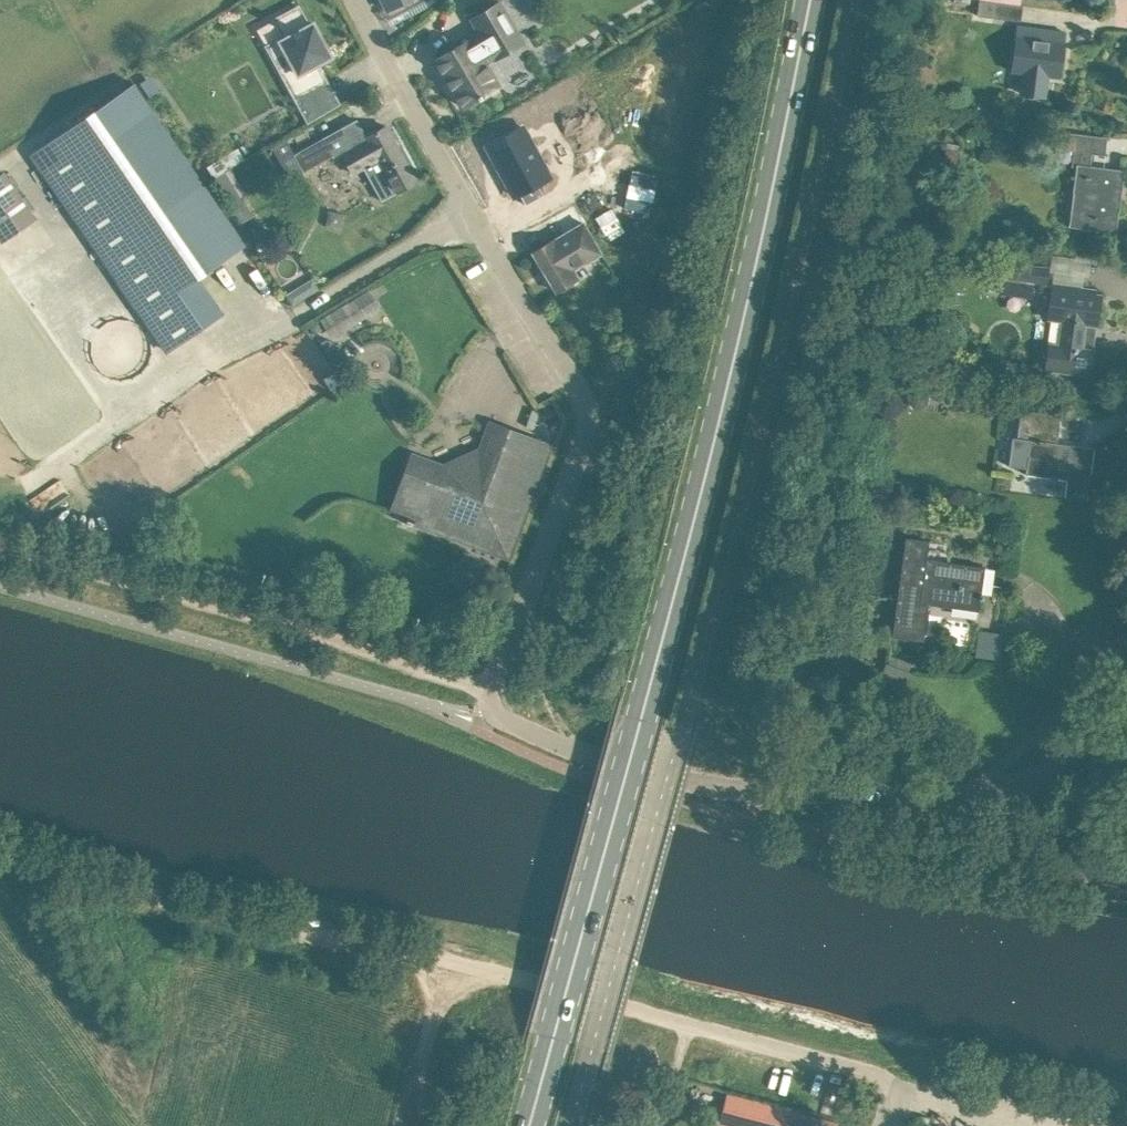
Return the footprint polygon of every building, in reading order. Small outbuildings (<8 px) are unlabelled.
[(387,10),(406,0),(382,0),(387,10)] [(977,15),(1021,21),(1023,6),(982,0),(979,0),(977,15)] [(469,39),(436,59),(446,77),(443,79),(450,92),(454,90),(464,107),(498,87),(483,62),(494,55),(496,58),(522,43),(498,2),(490,7),(472,18),(482,35),(471,42),(469,39)] [(308,25),(298,7),(276,19),(290,45),(274,54),(296,95),(324,80),(315,64),(331,55),(321,36),(313,22),(308,25)] [(1059,77),(1065,31),(1018,25),(1012,71),(1013,71),(1014,68),(1026,70),(1023,92),(1022,92),(1022,93),(1043,96),(1046,73),(1058,74),(1057,77),(1059,77)] [(505,70),(508,96),(515,109),(551,89),(532,56),(505,70)] [(149,72),(135,82),(147,100),(162,90),(149,72)] [(43,168),(168,351),(223,313),(198,277),(246,244),(147,100),(135,82),(47,142),(59,158),(43,168)] [(313,92),(297,102),(307,122),(324,112),(313,92)] [(417,181),(386,126),(366,136),(368,139),(342,154),(353,173),(366,165),(370,172),(367,174),(382,200),(417,181)] [(522,126),(487,145),(515,196),(520,194),(526,204),(544,194),(538,184),(550,177),(522,126)] [(1116,232),(1124,170),(1090,165),(1092,153),(1105,155),(1107,137),(1053,131),(1051,148),(1074,151),(1072,163),(1077,163),(1069,226),(1116,232)] [(333,153),(323,136),(293,152),(302,169),(333,153)] [(239,151),(208,169),(215,181),(232,170),(246,162),(239,151)] [(232,170),(215,181),(232,207),(248,197),(232,170)] [(4,172),(0,175),(0,238),(1,239),(34,216),(4,172)] [(631,173),(622,213),(648,219),(657,179),(631,173)] [(583,222),(567,232),(533,252),(556,291),(579,277),(575,270),(602,254),(583,222)] [(267,237),(253,245),(260,257),(274,249),(267,237)] [(1046,269),(994,261),(991,276),(1044,284),(1046,269)] [(1090,374),(1100,296),(1094,295),(1095,290),(1053,285),(1049,317),(1064,319),(1061,346),(1049,344),(1046,368),(1090,374)] [(370,289),(322,318),(334,337),(381,309),(370,289)] [(319,324),(311,328),(316,336),(323,332),(319,324)] [(327,339),(320,344),(333,364),(341,359),(327,339)] [(598,356),(587,362),(595,377),(607,370),(598,356)] [(910,392),(909,401),(914,407),(922,408),(928,404),(930,395),(925,389),(917,387),(910,392)] [(1087,500),(1094,447),(1059,442),(1062,415),(1020,410),(1017,439),(1013,438),(1010,465),(1026,467),(1025,474),(1067,479),(1065,497),(1087,500)] [(506,555),(548,444),(509,430),(491,423),(480,454),(475,452),(449,464),(448,468),(413,455),(406,474),(392,512),(407,518),(406,522),(413,525),(414,521),(494,550),(506,555)] [(982,592),(985,566),(926,558),(928,540),(905,537),(893,636),(923,640),(929,599),(943,600),(942,606),(979,610),(981,598),(983,598),(984,593),(982,592)] [(725,1101),(746,1107),(742,1121),(763,1125),(812,1125),(814,1116),(727,1093),(725,1101)]
